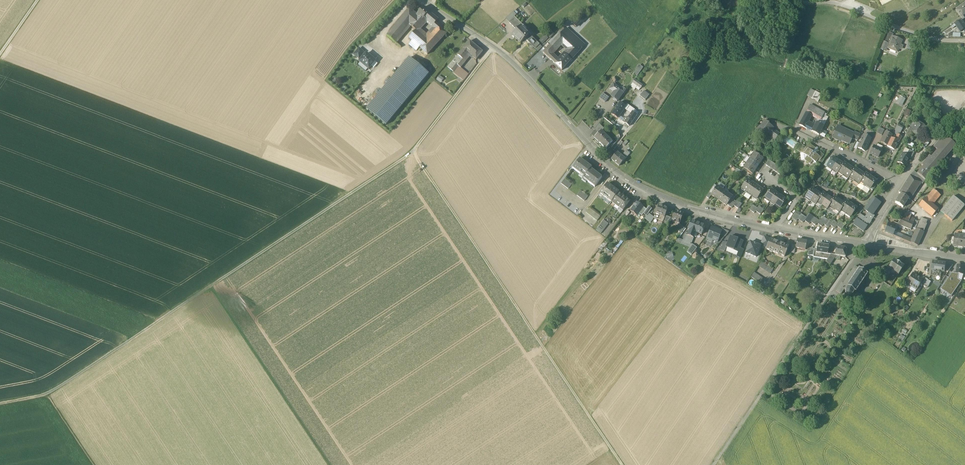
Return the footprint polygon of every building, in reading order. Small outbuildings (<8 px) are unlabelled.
[(957,10),(963,19),(963,20),(964,20),(964,19),(964,16),(964,15),(964,4),(957,10)] [(417,16),(409,25),(411,27),(416,31),(418,32),(421,29),(427,21),(424,19),(430,13),(424,7),(417,16)] [(410,9),(387,36),(397,44),(411,27),(409,25),(417,16),(410,9)] [(506,19),(509,23),(515,17),(516,15),(513,12),(506,19)] [(439,20),(430,13),(424,19),(427,21),(433,27),(436,23),(439,20)] [(523,26),(515,17),(509,23),(517,31),(521,27),(523,26)] [(962,21),(961,21),(956,25),(961,32),(964,30),(964,29),(964,26),(963,22),(962,21)] [(433,27),(426,33),(421,29),(418,32),(416,31),(409,39),(411,41),(409,44),(417,50),(419,47),(419,48),(428,55),(447,33),(439,26),(436,23),(433,27)] [(523,26),(521,27),(517,31),(513,36),(521,43),(525,39),(529,35),(531,33),(523,26)] [(543,44),(553,33),(548,28),(538,40),(543,44)] [(566,28),(560,34),(566,39),(567,37),(571,33),(566,28)] [(893,34),(885,31),(883,38),(887,40),(888,39),(890,40),(892,37),(893,34)] [(585,45),(571,33),(567,37),(581,50),(585,45)] [(551,55),(560,45),(561,44),(569,50),(565,54),(572,60),(574,57),(581,50),(567,37),(566,39),(560,34),(554,41),(543,53),(549,58),(551,60),(556,64),(559,61),(554,57),(551,55)] [(540,47),(529,35),(525,39),(537,50),(540,47)] [(892,37),(890,40),(887,48),(897,53),(899,49),(900,49),(902,46),(900,45),(902,41),(892,37)] [(887,48),(890,40),(888,39),(887,40),(883,38),(879,49),(886,52),(887,48)] [(917,40),(910,39),(907,49),(915,51),(917,40)] [(482,52),(470,41),(463,49),(468,53),(476,60),(482,52)] [(359,49),(354,55),(359,59),(363,54),(364,53),(359,49)] [(463,49),(458,55),(463,59),(468,53),(463,49)] [(375,61),(366,53),(365,55),(363,54),(359,58),(361,60),(359,62),(368,69),(375,61)] [(559,61),(556,64),(562,70),(571,61),(572,60),(565,54),(559,61)] [(463,59),(458,55),(453,61),(455,62),(458,65),(463,59)] [(407,59),(367,109),(386,125),(427,75),(407,59)] [(469,75),(458,65),(455,62),(453,61),(448,67),(464,81),(469,75)] [(428,63),(425,68),(433,72),(435,66),(428,63)] [(640,88),(641,89),(643,85),(635,80),(633,83),(637,86),(640,88)] [(618,87),(614,84),(610,89),(614,92),(611,96),(615,99),(615,100),(617,102),(625,90),(623,89),(621,92),(617,89),(618,87)] [(640,96),(645,100),(649,95),(643,91),(640,96)] [(812,98),(818,102),(822,95),(815,91),(815,92),(812,98)] [(599,99),(605,103),(609,98),(603,94),(599,99)] [(899,95),(895,103),(901,105),(905,98),(899,95)] [(620,103),(612,114),(618,118),(625,108),(626,107),(621,104),(620,103)] [(626,107),(625,108),(631,113),(632,113),(633,112),(634,110),(627,105),(626,107)] [(810,105),(806,112),(811,115),(815,107),(810,105)] [(815,107),(811,115),(812,115),(818,119),(821,120),(823,116),(822,116),(824,112),(815,107)] [(623,122),(629,126),(637,114),(633,112),(632,113),(631,113),(627,120),(625,119),(623,122)] [(799,125),(805,128),(808,122),(812,115),(811,115),(806,112),(799,125)] [(769,123),(765,120),(761,127),(760,126),(757,131),(759,132),(758,133),(764,137),(766,134),(765,134),(767,132),(770,134),(773,129),(774,128),(768,124),(769,123)] [(913,123),(904,139),(911,143),(913,138),(912,137),(914,133),(921,137),(924,133),(923,132),(926,127),(917,121),(915,125),(913,123)] [(805,128),(812,131),(815,125),(808,122),(805,128)] [(824,126),(817,122),(815,125),(812,131),(819,135),(819,134),(825,137),(826,134),(827,132),(822,129),(824,126)] [(595,130),(598,134),(601,131),(602,131),(604,129),(599,124),(595,130)] [(853,135),(846,132),(847,130),(837,126),(832,138),(832,139),(832,138),(835,140),(838,141),(839,139),(842,141),(841,141),(849,145),(852,138),(853,135)] [(897,126),(894,133),(897,135),(898,135),(899,135),(903,129),(897,126)] [(773,129),(770,134),(772,136),(771,137),(775,140),(780,133),(773,129)] [(598,134),(594,138),(600,143),(607,136),(602,131),(601,131),(598,134)] [(852,138),(857,141),(860,135),(855,132),(853,135),(852,138)] [(892,135),(885,132),(880,142),(887,146),(891,138),(892,135)] [(871,139),(863,135),(859,143),(857,148),(865,151),(871,139)] [(899,193),(901,194),(895,203),(903,208),(908,199),(910,200),(921,183),(922,183),(924,180),(926,182),(946,157),(945,157),(955,145),(944,135),(933,148),(937,151),(931,158),(929,156),(922,166),(923,167),(917,174),(914,172),(911,176),(910,176),(899,193)] [(607,136),(600,143),(605,149),(609,145),(613,142),(607,136)] [(896,140),(891,138),(887,146),(894,150),(898,142),(896,140)] [(819,152),(815,150),(815,149),(809,144),(806,148),(802,154),(801,153),(800,154),(802,161),(805,160),(810,164),(812,161),(817,164),(821,159),(823,156),(821,154),(820,152),(819,152)] [(801,153),(802,154),(806,148),(801,145),(797,150),(801,153)] [(882,150),(874,146),(870,154),(878,158),(882,150)] [(914,153),(909,150),(906,156),(909,158),(911,159),(914,153)] [(621,157),(625,159),(629,154),(626,151),(621,157)] [(621,157),(617,153),(611,159),(619,166),(625,159),(621,157)] [(763,160),(754,154),(751,159),(759,165),(763,160)] [(906,156),(902,154),(898,162),(905,166),(909,158),(906,156)] [(838,161),(833,158),(832,160),(827,166),(832,170),(838,161)] [(591,167),(580,159),(572,168),(584,177),(590,169),(591,167)] [(759,165),(751,159),(747,163),(756,170),(759,165)] [(843,164),(838,161),(832,170),(837,173),(838,172),(843,164)] [(756,170),(747,163),(744,169),(752,175),(756,170)] [(849,166),(844,163),(843,164),(838,172),(843,175),(849,166)] [(854,170),(849,166),(843,175),(848,179),(849,177),(854,170)] [(860,172),(855,168),(854,170),(849,177),(854,180),(860,172)] [(602,178),(590,169),(584,177),(583,178),(595,187),(602,178)] [(865,175),(860,172),(854,180),(859,184),(860,182),(865,175)] [(871,177),(866,174),(865,175),(860,182),(865,186),(871,177)] [(871,177),(865,186),(870,189),(876,181),(871,177)] [(561,184),(568,189),(572,184),(564,179),(561,184)] [(748,180),(742,189),(747,192),(753,183),(748,180)] [(753,183),(747,192),(752,195),(758,187),(753,183)] [(611,187),(607,184),(600,193),(611,202),(619,193),(614,188),(612,187),(611,187)] [(712,194),(711,196),(716,199),(722,190),(717,187),(712,194)] [(763,190),(758,187),(752,195),(757,199),(763,190)] [(811,188),(806,197),(811,200),(817,192),(811,188)] [(771,189),(765,198),(770,201),(776,193),(771,189)] [(722,190),(716,199),(721,202),(727,193),(722,190)] [(934,190),(926,199),(932,205),(940,196),(934,190)] [(577,196),(584,201),(588,196),(580,191),(577,196)] [(821,195),(817,192),(811,200),(816,204),(817,202),(821,195)] [(619,193),(611,202),(615,205),(622,195),(619,193)] [(727,193),(721,202),(726,206),(727,205),(730,200),(732,197),(727,193)] [(781,196),(776,193),(770,201),(775,205),(781,196)] [(821,195),(817,202),(822,205),(828,197),(823,193),(821,195)] [(622,195),(615,205),(619,208),(626,198),(622,195)] [(781,196),(775,205),(780,208),(786,200),(781,196)] [(828,197),(822,205),(827,209),(829,206),(833,200),(828,197)] [(840,201),(835,197),(833,200),(829,206),(834,209),(840,201)] [(864,209),(869,212),(865,217),(861,214),(857,219),(857,218),(853,224),(864,231),(868,226),(867,225),(870,221),(871,222),(875,216),(873,215),(881,203),(880,202),(881,200),(876,197),(875,198),(873,197),(870,202),(869,201),(867,203),(868,204),(864,209)] [(940,212),(952,221),(964,206),(952,197),(940,212)] [(630,201),(626,198),(619,208),(623,211),(630,201)] [(925,198),(919,205),(932,216),(938,209),(932,205),(926,199),(925,198)] [(840,201),(834,209),(839,213),(841,210),(845,204),(844,204),(840,201)] [(851,205),(846,201),(844,204),(845,204),(841,210),(845,213),(851,205)] [(637,202),(630,211),(637,216),(638,214),(642,216),(643,214),(646,210),(643,207),(644,207),(637,202)] [(851,205),(845,213),(851,217),(857,208),(851,205)] [(665,216),(668,209),(659,206),(654,217),(654,219),(663,222),(663,221),(665,216)] [(646,210),(643,214),(646,216),(649,213),(652,209),(648,207),(646,210)] [(683,215),(675,212),(673,218),(672,220),(674,221),(677,222),(676,224),(680,225),(683,215)] [(654,217),(649,213),(645,219),(651,223),(654,219),(654,217)] [(914,223),(903,218),(898,225),(911,230),(914,223)] [(598,227),(603,231),(609,224),(604,220),(598,227)] [(705,227),(691,221),(688,229),(690,230),(687,236),(693,238),(695,233),(702,235),(705,227)] [(926,224),(920,222),(916,229),(923,232),(927,225),(926,224)] [(892,226),(888,224),(884,232),(893,236),(894,233),(896,227),(892,226)] [(675,229),(681,234),(685,228),(680,225),(675,229)] [(722,231),(712,227),(706,241),(712,243),(713,240),(717,242),(721,235),(722,231)] [(923,232),(916,229),(912,239),(910,243),(917,246),(923,232)] [(962,235),(955,234),(955,238),(954,244),(954,247),(960,247),(962,235)] [(691,244),(694,238),(685,235),(683,241),(691,244)] [(732,253),(738,239),(730,236),(727,243),(725,247),(726,248),(725,250),(732,253)] [(767,248),(770,239),(764,237),(761,245),(767,248)] [(738,239),(732,253),(737,255),(738,252),(738,253),(740,248),(743,241),(738,239)] [(789,247),(770,239),(767,248),(766,250),(785,257),(789,247)] [(807,242),(797,240),(796,246),(795,248),(805,250),(807,242)] [(760,246),(750,242),(746,253),(756,257),(760,246)] [(829,246),(817,244),(817,249),(814,248),(814,250),(814,256),(813,257),(827,260),(831,255),(827,254),(829,246)] [(687,252),(691,255),(697,248),(692,245),(691,248),(687,252)] [(845,248),(836,247),(835,256),(834,259),(840,260),(840,257),(845,257),(846,250),(845,248)] [(826,262),(830,265),(834,259),(835,256),(831,255),(827,260),(826,262)] [(892,271),(891,272),(895,274),(895,273),(898,275),(904,267),(894,260),(888,268),(892,271)] [(938,276),(940,262),(933,261),(931,275),(938,276)] [(773,270),(761,262),(758,267),(770,274),(773,270)] [(946,263),(940,262),(938,276),(941,277),(942,272),(945,272),(946,263)] [(953,264),(946,263),(945,272),(949,272),(953,264)] [(957,265),(956,274),(959,274),(964,275),(964,268),(964,266),(957,265)] [(855,266),(843,284),(841,283),(836,291),(841,295),(844,290),(845,291),(845,294),(844,295),(844,296),(845,295),(848,297),(848,298),(849,298),(849,297),(852,296),(853,296),(852,298),(855,301),(856,299),(857,300),(860,296),(860,295),(859,295),(856,293),(855,292),(858,288),(858,289),(859,288),(858,288),(861,284),(862,284),(861,284),(864,280),(865,280),(864,279),(865,279),(865,278),(866,277),(867,277),(866,276),(867,275),(867,276),(868,275),(867,275),(867,274),(866,274),(864,273),(865,272),(864,272),(864,273),(862,271),(863,271),(862,270),(862,271),(859,270),(860,269),(859,269),(855,266)] [(889,275),(885,272),(880,280),(884,282),(889,275)] [(763,285),(766,281),(754,273),(751,277),(763,285)] [(952,273),(941,289),(951,296),(962,281),(959,279),(959,274),(952,273)] [(912,274),(909,280),(906,284),(911,287),(918,277),(915,275),(912,274)] [(920,278),(918,277),(911,287),(916,290),(922,280),(920,279),(920,278)]
